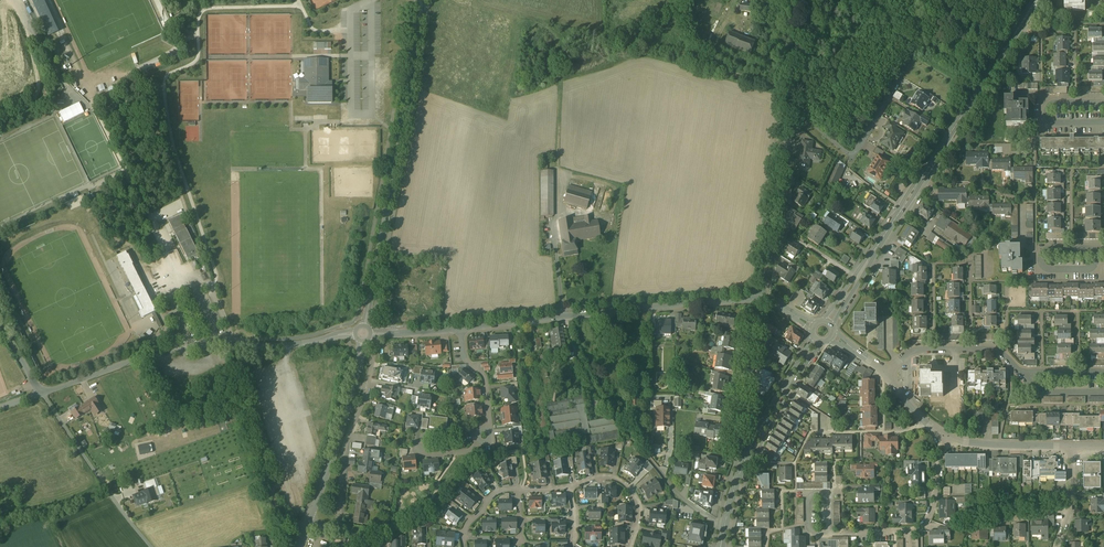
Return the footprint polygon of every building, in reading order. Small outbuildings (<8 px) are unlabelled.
[(44,0),(31,0),(48,37),(59,32),(44,0)] [(1064,9),(1072,9),(1072,11),(1085,11),(1085,2),(1088,2),(1088,0),(1064,0),(1064,9)] [(1102,30),(1089,30),(1089,39),(1097,38),(1102,38),(1102,30)] [(756,42),(729,33),(724,44),(751,54),(756,42)] [(1069,38),(1058,38),(1058,54),(1066,54),(1068,54),(1068,51),(1069,51),(1069,38)] [(1093,44),(1093,53),(1099,53),(1103,53),(1103,44),(1098,44),(1093,44)] [(1058,54),(1054,54),(1054,67),(1057,67),(1057,71),(1068,71),(1068,65),(1066,65),(1066,54),(1058,54)] [(1036,58),(1023,58),(1023,73),(1036,73),(1036,58)] [(1094,58),(1094,67),(1095,67),(1098,67),(1103,67),(1103,58),(1099,58),(1094,58)] [(328,60),(305,60),(305,79),(300,80),(300,90),(308,90),(308,103),(332,103),(331,83),(328,83),(328,60)] [(1057,71),(1056,71),(1056,84),(1058,84),(1058,87),(1063,87),(1067,87),(1068,87),(1068,84),(1070,84),(1070,71),(1068,71),(1057,71)] [(1098,73),(1089,73),(1089,82),(1094,82),(1103,81),(1102,73),(1098,73)] [(112,87),(109,89),(108,91),(109,92),(100,96),(102,102),(127,92),(124,86),(115,90),(114,88),(112,87)] [(902,96),(897,92),(893,97),(899,101),(902,96)] [(918,92),(911,104),(922,111),(924,108),(926,108),(929,104),(927,103),(929,100),(930,99),(928,98),(918,92)] [(938,100),(930,95),(928,98),(930,99),(929,100),(935,104),(938,100)] [(1020,106),(1015,106),(1014,98),(1005,98),(1005,114),(1008,114),(1008,122),(1007,122),(1007,126),(1028,125),(1028,121),(1027,121),(1027,114),(1029,114),(1029,103),(1020,103),(1020,106)] [(920,118),(911,113),(910,114),(907,113),(904,119),(906,121),(904,125),(914,132),(920,122),(921,119),(920,118)] [(930,120),(922,115),(920,118),(921,119),(920,122),(926,126),(930,120)] [(898,126),(890,121),(885,128),(889,130),(892,126),(896,129),(898,126)] [(896,129),(892,126),(889,130),(881,144),(891,149),(893,151),(898,143),(900,144),(903,139),(903,138),(901,137),(904,134),(896,129)] [(1090,142),(1074,142),(1074,136),(1070,136),(1070,142),(1041,142),(1042,151),(1046,151),(1046,153),(1050,153),(1050,154),(1051,154),(1051,151),(1054,151),(1054,153),(1059,153),(1059,154),(1059,151),(1066,151),(1066,152),(1070,152),(1070,154),(1071,154),(1071,151),(1074,151),(1074,152),(1079,152),(1079,154),(1079,151),(1086,151),(1086,152),(1090,152),(1090,154),(1090,150),(1094,150),(1094,152),(1099,152),(1099,150),(1103,150),(1103,142),(1090,142)] [(813,143),(803,141),(798,168),(808,169),(810,159),(820,161),(821,152),(811,150),(813,143)] [(885,152),(876,147),(872,153),(878,156),(881,158),(885,152)] [(989,153),(973,153),(973,152),(967,152),(967,164),(983,163),(983,168),(989,168),(989,163),(989,160),(989,153)] [(881,158),(878,156),(870,169),(876,172),(874,175),(876,177),(876,178),(878,179),(879,178),(880,179),(890,163),(881,158)] [(837,159),(827,184),(836,188),(844,169),(846,166),(837,159)] [(1011,160),(989,160),(989,163),(993,163),(993,170),(1006,170),(1006,172),(1011,172),(1011,168),(1011,160)] [(1033,167),(1014,168),(1014,174),(1015,180),(1027,179),(1027,183),(1033,183),(1033,167)] [(553,212),(553,171),(541,171),(541,212),(553,212)] [(1061,175),(1047,175),(1047,185),(1053,185),(1061,184),(1061,176),(1061,175)] [(1100,177),(1087,177),(1087,182),(1089,182),(1089,190),(1100,190),(1100,177)] [(592,193),(569,186),(564,203),(587,209),(592,193)] [(957,189),(944,190),(944,189),(938,189),(939,201),(945,201),(961,200),(961,204),(967,204),(967,202),(967,197),(967,188),(957,188),(957,189)] [(806,191),(804,191),(803,190),(802,190),(803,191),(800,195),(808,200),(810,196),(811,196),(810,195),(809,193),(808,193),(806,192),(806,191)] [(1053,190),(1047,190),(1048,201),(1054,201),(1054,205),(1061,205),(1064,205),(1064,199),(1061,199),(1061,190),(1053,190)] [(1089,190),(1088,190),(1089,204),(1095,204),(1101,204),(1100,190),(1089,190)] [(800,195),(795,203),(794,202),(794,203),(795,203),(802,208),(803,208),(802,208),(807,200),(808,200),(800,195),(800,194),(799,195),(800,195)] [(877,199),(872,196),(865,206),(870,210),(871,209),(873,211),(879,215),(884,207),(882,205),(883,203),(877,199)] [(989,197),(971,197),(971,202),(971,207),(981,207),(981,206),(984,206),(984,209),(989,209),(989,205),(989,197)] [(934,212),(924,205),(918,214),(928,221),(934,212)] [(1011,205),(993,205),(993,209),(993,216),(1006,215),(1006,217),(1011,217),(1011,215),(1011,212),(1011,208),(1011,205)] [(1054,205),(1048,205),(1048,214),(1052,214),(1061,214),(1061,213),(1061,205),(1054,205)] [(786,207),(783,212),(788,216),(792,211),(786,207)] [(1095,208),(1086,208),(1086,219),(1096,219),(1101,219),(1101,208),(1095,208)] [(871,214),(863,209),(861,212),(864,213),(866,215),(873,219),(875,216),(871,214)] [(803,218),(792,211),(788,216),(783,224),(791,228),(788,233),(792,228),(796,230),(803,218)] [(866,215),(864,213),(859,221),(870,228),(875,221),(873,219),(866,215)] [(835,217),(831,214),(824,224),(833,230),(835,231),(836,231),(837,232),(843,222),(835,217)] [(845,219),(837,214),(835,217),(843,222),(845,219)] [(585,223),(573,225),(572,219),(559,221),(562,243),(576,241),(576,242),(579,241),(579,240),(600,237),(597,221),(591,222),(591,216),(584,217),(585,223)] [(946,219),(943,216),(936,226),(946,232),(945,234),(953,240),(956,243),(957,242),(965,248),(973,236),(950,221),(946,219)] [(199,255),(186,230),(184,226),(185,226),(180,217),(169,222),(174,232),(176,235),(175,236),(188,260),(199,255)] [(1052,219),(1048,219),(1048,230),(1054,230),(1054,233),(1063,233),(1064,233),(1064,230),(1061,230),(1061,219),(1052,219)] [(1096,222),(1085,222),(1085,233),(1086,233),(1089,233),(1093,233),(1096,233),(1100,233),(1101,233),(1101,222),(1096,222)] [(816,227),(808,239),(818,246),(827,233),(816,227)] [(919,234),(909,227),(902,239),(905,241),(903,244),(904,244),(910,248),(913,244),(911,243),(917,233),(918,234),(919,234)] [(865,236),(856,230),(851,239),(859,245),(865,236)] [(937,236),(931,233),(927,239),(933,243),(937,236)] [(902,239),(899,237),(896,242),(902,246),(904,244),(903,244),(905,241),(902,239)] [(562,243),(564,253),(577,250),(576,242),(576,241),(562,243)] [(801,248),(792,243),(786,251),(796,257),(801,248)] [(1006,248),(1000,248),(1000,259),(1002,259),(1002,271),(1012,271),(1012,273),(1023,273),(1023,262),(1020,262),(1020,247),(1011,247),(1011,245),(1006,245),(1006,248)] [(175,248),(149,257),(150,259),(176,250),(175,248)] [(907,253),(899,248),(897,251),(903,255),(905,256),(907,253)] [(903,255),(897,251),(894,254),(901,259),(903,255)] [(133,265),(128,255),(128,256),(126,252),(117,257),(118,260),(123,270),(127,277),(136,273),(132,265),(133,265)] [(850,259),(845,255),(841,261),(846,265),(850,259)] [(922,263),(914,257),(910,257),(910,265),(913,265),(913,266),(922,265),(922,263)] [(111,259),(104,263),(132,324),(142,320),(138,311),(136,312),(111,259)] [(800,268),(791,263),(788,267),(795,272),(797,273),(799,269),(800,268)] [(788,268),(781,264),(776,272),(782,276),(781,279),(789,283),(795,272),(788,267),(788,268)] [(927,268),(922,268),(922,265),(913,266),(913,274),(918,274),(918,282),(926,282),(927,282),(927,268)] [(840,275),(831,269),(829,273),(826,271),(823,275),(823,276),(834,283),(840,275)] [(963,269),(954,269),(954,282),(954,285),(960,285),(964,285),(964,281),(963,281),(963,269)] [(823,275),(814,270),(811,275),(820,281),(823,276),(823,275)] [(891,271),(883,271),(884,286),(896,286),(896,272),(896,271),(891,271)] [(136,273),(127,277),(135,293),(136,293),(134,291),(143,286),(136,273)] [(814,294),(823,300),(829,291),(825,289),(826,288),(821,284),(814,294)] [(918,285),(912,285),(912,296),(916,296),(924,296),(924,285),(918,285)] [(954,285),(947,285),(948,290),(949,290),(949,298),(953,298),(953,301),(960,301),(965,301),(965,298),(960,298),(960,285),(954,285)] [(1040,285),(1032,285),(1032,288),(1032,296),(1032,298),(1040,298),(1040,297),(1040,285)] [(996,287),(984,287),(984,295),(992,295),(996,295),(996,287)] [(154,312),(143,289),(136,293),(135,293),(143,310),(139,313),(142,318),(151,313),(154,312)] [(819,307),(810,301),(808,304),(805,302),(802,307),(813,315),(819,307)] [(916,301),(912,302),(912,314),(924,314),(924,301),(916,301)] [(953,301),(949,301),(949,309),(948,309),(948,314),(953,314),(954,318),(963,318),(965,318),(965,314),(960,314),(960,301),(953,301)] [(992,301),(987,301),(988,314),(990,314),(997,314),(997,301),(992,301)] [(866,316),(855,316),(855,335),(866,335),(866,326),(877,326),(877,317),(877,307),(866,307),(866,316)] [(162,327),(154,311),(154,312),(151,313),(159,329),(162,327)] [(678,321),(675,321),(675,327),(683,328),(684,319),(682,319),(682,314),(678,314),(678,321)] [(727,315),(718,314),(717,323),(726,324),(727,315)] [(736,317),(727,315),(726,324),(728,325),(727,327),(732,328),(733,326),(734,326),(736,317)] [(1068,316),(1055,316),(1055,326),(1062,326),(1062,331),(1072,331),(1072,326),(1068,326),(1068,316)] [(1094,316),(1094,326),(1101,326),(1101,331),(1103,331),(1103,316),(1094,316)] [(990,317),(984,318),(984,323),(987,323),(987,327),(996,327),(996,317),(990,317)] [(1031,317),(1018,317),(1018,326),(1031,326),(1031,325),(1031,317)] [(691,318),(684,318),(684,319),(683,328),(683,330),(689,330),(689,331),(694,331),(694,330),(696,330),(696,320),(691,320),(691,318)] [(927,318),(913,318),(914,335),(916,335),(919,335),(922,335),(926,334),(926,330),(927,330),(927,318)] [(954,318),(952,318),(952,328),(952,334),(959,334),(962,334),(965,334),(965,331),(963,331),(963,318),(954,318)] [(671,322),(655,322),(655,326),(655,335),(671,335),(671,327),(675,327),(675,321),(671,321),(671,322)] [(623,325),(610,326),(611,337),(619,336),(619,338),(624,337),(623,325)] [(778,330),(770,325),(768,329),(768,328),(768,329),(775,334),(776,333),(775,333),(777,330),(778,330)] [(803,337),(794,331),(795,329),(792,327),(788,333),(790,334),(786,340),(792,344),(793,342),(798,345),(803,337)] [(562,328),(553,330),(557,351),(557,352),(566,350),(562,328)] [(1062,331),(1058,331),(1058,340),(1064,340),(1064,346),(1071,346),(1074,346),(1074,339),(1072,339),(1072,331),(1062,331)] [(1091,331),(1091,340),(1097,340),(1097,345),(1103,345),(1103,331),(1101,331),(1091,331)] [(1018,332),(1018,341),(1025,341),(1032,340),(1032,332),(1018,332)] [(497,337),(490,338),(491,347),(491,350),(498,349),(498,347),(497,337)] [(508,337),(497,337),(498,347),(508,347),(508,337)] [(730,338),(725,337),(725,342),(725,343),(726,343),(725,348),(734,350),(736,343),(735,343),(736,338),(730,338)] [(779,342),(772,338),(767,337),(765,350),(772,351),(773,351),(777,344),(777,345),(779,342)] [(479,338),(470,339),(471,350),(483,349),(482,341),(482,340),(479,338)] [(440,342),(425,344),(426,356),(441,354),(441,353),(440,343),(440,342)] [(447,343),(440,343),(441,353),(448,352),(447,343)] [(777,345),(777,344),(773,351),(771,353),(781,360),(779,363),(784,366),(792,353),(791,354),(787,351),(788,349),(785,347),(783,349),(777,345)] [(1090,345),(1090,354),(1098,354),(1098,360),(1103,360),(1103,345),(1097,345),(1090,345)] [(407,346),(394,347),(395,358),(408,357),(407,346)] [(1025,346),(1018,346),(1018,355),(1025,355),(1032,355),(1032,354),(1032,346),(1025,346)] [(1064,346),(1058,346),(1058,354),(1063,354),(1063,360),(1064,360),(1067,360),(1074,360),(1075,360),(1075,354),(1071,354),(1071,346),(1064,346)] [(848,360),(838,353),(836,355),(829,350),(822,361),(831,367),(832,366),(840,372),(848,360)] [(727,357),(719,356),(717,363),(715,363),(714,372),(716,372),(716,369),(727,371),(727,374),(733,375),(735,365),(732,364),(733,358),(727,357)] [(509,363),(499,365),(500,374),(500,375),(508,374),(512,374),(511,364),(511,363),(509,363)] [(853,363),(846,374),(850,377),(854,372),(855,370),(857,367),(853,363)] [(867,370),(862,366),(860,368),(858,372),(863,376),(865,374),(866,371),(867,370)] [(383,367),(381,377),(383,377),(383,380),(390,382),(390,381),(391,381),(391,382),(398,383),(398,380),(401,381),(403,372),(400,372),(400,370),(385,367),(385,368),(383,367)] [(413,374),(421,375),(422,371),(423,368),(414,367),(413,374)] [(817,367),(812,375),(820,380),(825,372),(817,367)] [(469,373),(464,369),(464,370),(462,369),(460,369),(458,369),(458,370),(458,374),(459,375),(458,376),(468,384),(469,383),(474,383),(474,378),(475,377),(469,372),(469,373)] [(932,369),(920,369),(920,397),(944,397),(944,375),(932,376),(932,369)] [(422,371),(421,375),(420,384),(433,385),(435,372),(422,371)] [(772,374),(757,372),(755,387),(758,387),(768,393),(775,380),(771,378),(771,375),(772,375),(772,374)] [(820,380),(812,375),(810,378),(809,378),(807,378),(807,379),(807,381),(806,382),(810,384),(809,385),(814,389),(814,388),(816,390),(818,387),(816,386),(820,380)] [(717,376),(716,376),(714,391),(727,393),(728,387),(727,387),(728,377),(723,376),(718,376),(717,376)] [(302,379),(302,390),(315,391),(315,384),(314,384),(314,379),(302,379)] [(397,390),(382,387),(381,394),(386,395),(385,400),(386,400),(395,402),(397,390)] [(511,388),(501,389),(502,399),(510,398),(511,402),(516,402),(514,388),(514,387),(511,388)] [(811,392),(803,387),(798,395),(806,400),(807,400),(811,392)] [(479,390),(465,392),(466,397),(465,397),(465,401),(480,400),(479,390)] [(636,390),(629,390),(629,395),(632,395),(632,406),(637,406),(637,397),(639,397),(639,394),(636,394),(636,390)] [(819,397),(811,392),(807,400),(815,405),(819,397)] [(430,410),(432,396),(419,395),(418,401),(417,405),(417,408),(430,410)] [(565,398),(564,395),(557,396),(557,399),(549,401),(550,404),(547,405),(550,418),(548,418),(549,422),(550,421),(553,433),(549,434),(550,441),(589,435),(590,440),(585,441),(586,445),(620,440),(618,427),(610,418),(606,418),(605,415),(602,415),(602,417),(601,417),(601,419),(587,422),(582,395),(565,398)] [(726,399),(712,397),(711,404),(713,404),(725,406),(726,399)] [(95,398),(88,402),(92,408),(99,404),(95,398)] [(395,402),(386,400),(385,403),(387,404),(394,407),(398,408),(399,403),(395,402)] [(662,402),(651,401),(651,411),(656,411),(656,409),(662,409),(662,402)] [(806,407),(796,401),(792,407),(793,408),(802,413),(806,408),(806,407)] [(88,402),(79,408),(83,414),(91,409),(92,408),(88,402)] [(92,408),(91,409),(95,415),(103,410),(99,404),(92,408)] [(394,407),(387,404),(386,407),(378,405),(375,416),(384,419),(385,414),(392,416),(394,407)] [(725,406),(713,404),(711,411),(716,412),(724,413),(725,406)] [(79,407),(72,412),(76,419),(76,418),(83,414),(79,408),(79,407)] [(481,407),(467,408),(467,413),(468,413),(470,415),(470,418),(482,416),(481,407)] [(510,409),(503,410),(504,414),(502,414),(503,421),(504,421),(505,425),(512,424),(518,423),(517,418),(515,419),(514,409),(516,409),(516,408),(510,409)] [(662,409),(656,409),(656,411),(656,414),(655,414),(655,422),(656,422),(656,427),(669,427),(669,422),(668,421),(668,415),(669,414),(669,408),(662,409)] [(802,413),(793,408),(789,413),(798,419),(799,420),(799,419),(803,414),(802,413)] [(545,411),(538,412),(542,430),(548,429),(545,411)] [(798,419),(789,413),(788,412),(784,418),(785,419),(794,425),(795,425),(798,419)] [(1033,412),(1026,413),(1026,423),(1033,423),(1033,424),(1037,424),(1037,415),(1033,415),(1033,412)] [(1047,415),(1037,415),(1037,424),(1041,424),(1041,426),(1047,426),(1047,415)] [(415,417),(408,417),(407,427),(413,428),(418,429),(418,424),(418,421),(418,418),(415,417)] [(443,419),(430,417),(429,428),(437,429),(438,426),(447,427),(447,422),(442,422),(443,419)] [(794,425),(785,419),(782,425),(791,431),(792,431),(796,425),(795,425),(794,425)] [(387,427),(369,424),(367,436),(376,437),(377,431),(386,432),(387,427)] [(709,425),(702,424),(700,436),(707,437),(709,426),(709,425)] [(791,431),(782,425),(781,424),(777,430),(778,431),(787,436),(791,431)] [(716,427),(709,426),(707,437),(707,439),(714,440),(715,438),(716,427)] [(724,427),(716,426),(716,427),(715,438),(722,439),(723,427),(724,427)] [(522,427),(514,427),(514,432),(518,432),(518,435),(522,435),(522,427)] [(787,436),(778,431),(774,436),(783,442),(784,443),(788,437),(787,436)] [(514,432),(505,433),(505,435),(504,436),(505,439),(508,439),(508,443),(513,443),(513,445),(519,444),(518,435),(518,432),(514,432)] [(783,442),(774,436),(773,435),(769,441),(770,442),(780,448),(783,442)] [(367,436),(366,445),(375,447),(377,437),(376,437),(367,436)] [(898,438),(891,438),(891,437),(885,437),(885,438),(881,438),(881,441),(881,450),(887,450),(887,455),(896,455),(896,450),(898,450),(898,438)] [(843,438),(833,438),(833,441),(833,449),(843,449),(843,438)] [(853,438),(843,438),(843,449),(853,449),(853,438)] [(624,441),(616,442),(615,449),(622,450),(624,441)] [(822,441),(811,441),(811,443),(811,452),(822,452),(822,441)] [(833,441),(822,441),(822,452),(833,452),(833,449),(833,441)] [(780,448),(770,442),(767,448),(772,451),(777,454),(781,448),(780,448)] [(147,445),(138,447),(140,456),(149,453),(147,445)] [(593,445),(586,446),(587,454),(589,453),(589,455),(595,454),(593,445)] [(408,450),(400,449),(399,458),(403,458),(406,457),(406,455),(407,455),(408,450)] [(615,451),(601,449),(600,458),(602,458),(602,461),(602,462),(602,466),(613,467),(615,451)] [(380,452),(365,450),(363,460),(375,462),(381,463),(381,462),(381,458),(379,458),(380,452)] [(587,454),(576,455),(577,464),(590,462),(589,455),(589,453),(587,454)] [(985,455),(978,456),(978,468),(978,470),(986,470),(986,468),(985,456),(985,455)] [(715,457),(708,456),(708,458),(707,461),(703,461),(702,463),(701,463),(699,470),(706,471),(706,468),(717,470),(717,465),(718,464),(719,462),(718,461),(718,460),(714,459),(715,457)] [(1017,468),(1017,459),(1009,459),(1009,456),(1009,459),(1009,475),(1017,475),(1017,468)] [(1020,456),(1017,456),(1009,456),(1009,459),(1017,459),(1017,468),(1020,468),(1020,456)] [(415,458),(409,458),(408,457),(406,457),(403,458),(404,469),(407,468),(408,470),(409,470),(412,470),(412,468),(416,467),(415,458)] [(516,457),(507,459),(507,460),(505,463),(511,462),(511,466),(517,465),(516,457)] [(643,465),(633,458),(629,465),(639,472),(643,465)] [(375,462),(363,460),(363,464),(359,463),(358,472),(366,473),(367,471),(371,471),(372,467),(374,467),(374,463),(375,462)] [(567,460),(553,462),(556,478),(569,476),(568,468),(567,461),(567,460)] [(1001,460),(992,460),(992,472),(992,474),(1001,474),(1001,460)] [(1051,460),(1051,461),(1049,461),(1045,461),(1039,461),(1039,463),(1040,478),(1040,477),(1055,477),(1055,473),(1055,469),(1057,469),(1058,469),(1058,466),(1057,466),(1057,460),(1051,460)] [(431,461),(428,461),(428,462),(423,462),(424,471),(429,471),(429,472),(434,472),(434,470),(438,470),(438,461),(431,462),(431,461)] [(648,461),(643,468),(648,472),(649,472),(653,468),(648,461)] [(505,463),(500,464),(500,465),(501,465),(502,469),(501,470),(499,472),(503,475),(504,479),(503,480),(514,478),(513,478),(512,471),(513,471),(513,470),(512,470),(511,466),(511,462),(505,463)] [(544,462),(533,464),(534,467),(533,467),(533,472),(546,470),(546,468),(545,468),(544,462)] [(590,462),(577,464),(578,472),(585,471),(585,473),(590,472),(589,470),(591,470),(590,462)] [(921,468),(910,468),(910,476),(914,476),(914,483),(915,483),(915,488),(925,488),(925,469),(929,469),(929,462),(921,462),(921,468)] [(689,465),(675,463),(673,474),(687,476),(689,465)] [(827,463),(816,463),(816,473),(828,473),(827,463)] [(865,465),(863,466),(857,466),(857,477),(863,477),(863,479),(874,478),(874,466),(877,466),(877,463),(871,463),(871,466),(866,466),(865,465)] [(1024,463),(1023,463),(1023,468),(1023,478),(1032,478),(1032,463),(1024,463)] [(1095,465),(1087,465),(1087,467),(1086,467),(1086,475),(1089,475),(1089,477),(1084,477),(1084,489),(1101,489),(1101,477),(1100,477),(1099,477),(1099,475),(1100,475),(1101,475),(1101,463),(1095,463),(1095,464),(1095,465)] [(639,472),(629,465),(624,471),(634,478),(639,472)] [(488,466),(482,467),(489,476),(492,474),(488,466)] [(653,468),(649,472),(652,479),(656,477),(659,475),(653,468)] [(791,468),(780,469),(780,480),(785,480),(785,481),(791,481),(791,468)] [(546,470),(533,472),(534,477),(535,476),(536,480),(538,480),(545,479),(546,478),(546,472),(546,470)] [(482,471),(473,477),(476,481),(475,482),(478,486),(479,486),(482,490),(491,483),(487,478),(487,477),(485,475),(482,471)] [(382,473),(374,472),(374,473),(370,473),(370,475),(371,475),(371,476),(370,480),(381,481),(382,473)] [(828,473),(816,473),(816,483),(817,483),(820,483),(823,483),(827,483),(828,483),(828,473)] [(1066,473),(1055,473),(1055,477),(1055,481),(1066,481),(1066,473)] [(770,475),(757,476),(762,487),(762,490),(764,490),(770,490),(770,475)] [(715,478),(705,477),(704,480),(700,479),(699,483),(704,484),(703,487),(714,489),(715,480),(715,478)] [(655,479),(643,486),(641,488),(642,489),(648,499),(658,493),(661,491),(660,490),(655,479)] [(154,480),(144,483),(147,491),(153,489),(157,488),(154,480)] [(470,487),(462,481),(458,486),(464,491),(465,489),(467,491),(470,487)] [(366,487),(353,485),(352,493),(358,494),(357,504),(366,505),(366,501),(367,496),(368,491),(366,491),(366,487)] [(613,486),(609,486),(609,487),(606,487),(606,495),(606,498),(608,498),(616,498),(616,487),(613,487),(613,486)] [(597,489),(588,489),(588,488),(584,489),(584,499),(597,499),(597,489)] [(147,491),(145,491),(146,493),(144,493),(143,493),(147,503),(147,504),(154,502),(153,499),(156,498),(153,489),(147,491)] [(464,491),(457,500),(463,505),(471,494),(467,491),(465,489),(464,491)] [(870,489),(862,489),(862,493),(859,493),(859,499),(862,499),(862,502),(874,502),(874,491),(874,489),(870,489)] [(770,490),(764,490),(764,500),(775,500),(775,490),(770,490)] [(713,495),(696,492),(695,497),(700,498),(699,503),(704,504),(704,506),(711,507),(712,504),(713,499),(713,495)] [(143,493),(135,496),(137,500),(135,501),(137,507),(147,503),(143,493)] [(471,494),(463,505),(470,510),(471,508),(475,502),(478,499),(471,494)] [(565,494),(552,494),(552,495),(552,498),(551,498),(551,501),(550,506),(556,506),(556,508),(561,507),(561,506),(565,506),(565,498),(565,494)] [(542,498),(529,498),(529,508),(533,508),(533,509),(537,509),(537,508),(542,508),(542,507),(542,502),(542,498)] [(775,500),(764,500),(764,509),(770,509),(775,509),(775,500)] [(1103,500),(1099,500),(1099,501),(1092,501),(1092,506),(1093,506),(1093,512),(1092,512),(1092,514),(1095,514),(1103,514),(1103,513),(1103,504),(1103,500)] [(500,501),(499,501),(499,511),(512,511),(511,501),(508,501),(500,501)] [(458,507),(451,502),(448,506),(451,508),(452,508),(452,509),(455,511),(458,507)] [(479,505),(475,502),(471,508),(475,511),(479,505)] [(945,502),(941,502),(941,512),(940,512),(940,519),(946,519),(946,517),(954,517),(954,510),(953,510),(953,502),(945,502)] [(366,505),(357,504),(355,514),(364,515),(365,510),(366,505)] [(912,506),(900,506),(900,512),(902,512),(902,517),(893,517),(893,523),(900,523),(900,524),(906,524),(906,521),(912,521),(912,506)] [(451,508),(445,516),(446,517),(446,516),(449,519),(448,520),(452,523),(453,522),(456,524),(456,525),(462,517),(462,516),(462,517),(455,511),(452,509),(452,508),(451,508)] [(594,509),(594,508),(592,508),(592,509),(589,509),(589,518),(594,518),(594,519),(600,519),(600,511),(600,509),(597,509),(594,509)] [(764,509),(758,509),(758,519),(770,519),(770,509),(764,509)] [(658,511),(650,510),(650,511),(647,511),(647,516),(650,516),(649,522),(652,522),(652,523),(657,523),(658,510),(658,511)] [(666,512),(660,511),(660,510),(658,510),(657,523),(661,524),(661,525),(665,525),(666,512)] [(863,510),(857,510),(857,516),(864,516),(864,523),(875,523),(875,513),(875,510),(874,510),(863,510)] [(364,515),(355,514),(354,522),(363,524),(364,515)] [(770,519),(758,519),(758,529),(761,529),(770,529),(770,519)] [(492,520),(482,520),(482,531),(487,531),(487,532),(487,530),(491,530),(491,532),(492,532),(491,531),(496,531),(496,522),(496,520),(492,520)] [(516,520),(502,520),(503,529),(507,529),(507,530),(511,530),(511,529),(516,529),(516,520)] [(1048,526),(1048,521),(1037,522),(1037,520),(1032,520),(1032,535),(1042,535),(1042,540),(1047,540),(1048,526)] [(541,521),(533,521),(533,527),(536,527),(536,532),(539,532),(539,533),(542,535),(544,533),(545,533),(544,524),(544,522),(541,522),(541,521)] [(1078,521),(1076,521),(1076,533),(1087,532),(1087,526),(1091,526),(1091,521),(1087,521),(1078,521)] [(558,522),(552,522),(552,524),(552,533),(555,533),(555,534),(559,534),(559,533),(565,533),(565,522),(558,522)] [(708,527),(689,524),(686,542),(704,545),(705,538),(707,539),(707,534),(708,527)] [(1025,525),(1014,525),(1014,538),(1025,538),(1025,533),(1025,525)] [(419,527),(419,530),(413,531),(413,539),(417,539),(417,545),(425,545),(425,539),(427,539),(427,527),(419,527)] [(973,529),(972,529),(973,534),(973,537),(975,537),(975,540),(987,540),(987,528),(973,529)] [(1006,531),(1005,528),(994,528),(994,541),(1006,541),(1006,531)] [(595,529),(586,529),(586,539),(591,539),(591,541),(595,541),(595,540),(600,540),(600,532),(600,529),(595,529)] [(758,529),(750,529),(750,538),(762,538),(761,529),(758,529)] [(670,532),(663,531),(662,538),(666,538),(665,541),(669,541),(670,532)] [(944,532),(944,531),(941,531),(930,532),(930,537),(933,537),(933,544),(939,544),(939,542),(944,541),(944,532)] [(447,533),(438,532),(437,539),(440,539),(439,546),(445,546),(447,533)] [(447,533),(445,546),(448,546),(453,546),(454,534),(447,533)] [(644,533),(642,546),(650,546),(654,546),(654,545),(659,546),(661,536),(644,533)] [(791,534),(792,544),(794,544),(794,546),(805,546),(805,537),(799,538),(799,534),(791,534)] [(260,539),(260,537),(255,537),(256,546),(267,546),(267,545),(265,545),(265,539),(260,539)] [(750,538),(750,546),(762,546),(762,538),(750,538)]
